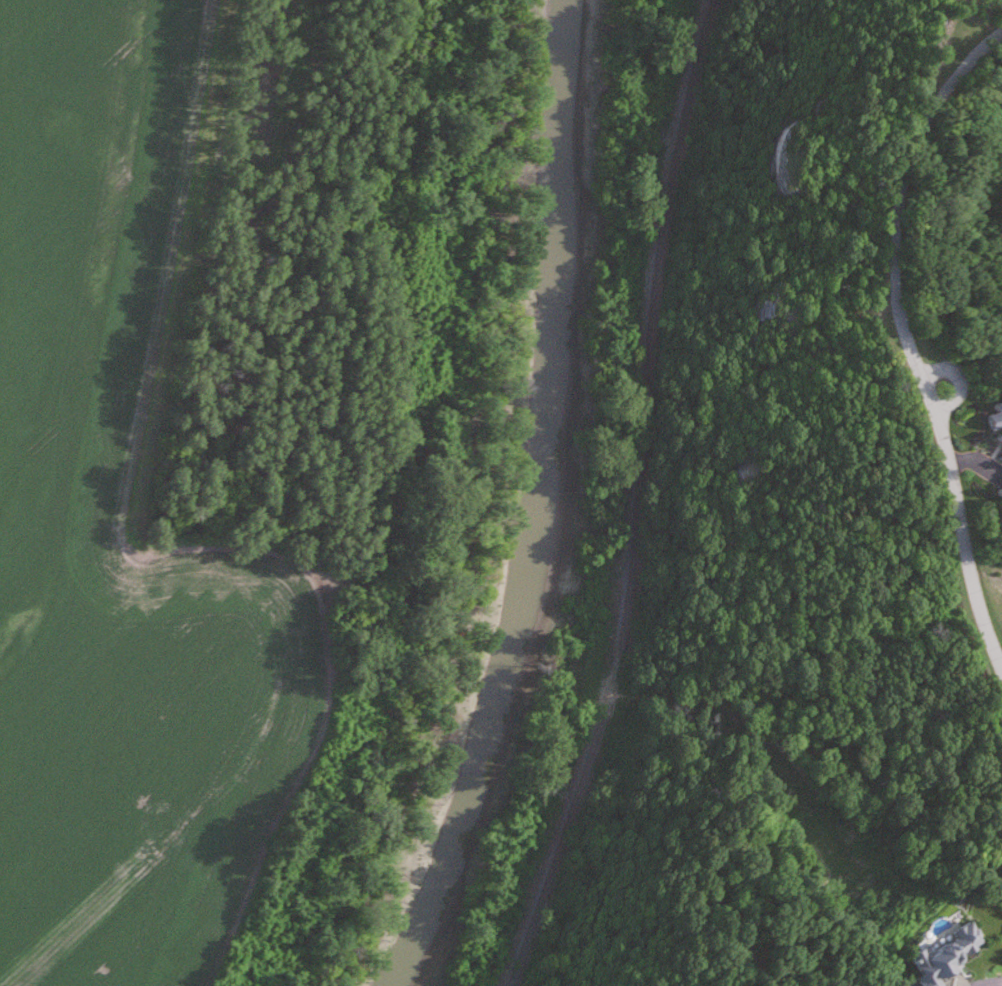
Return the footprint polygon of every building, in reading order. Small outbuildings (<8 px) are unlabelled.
[(989,408),(992,429),(1001,428),(1001,406),(989,408)] [(925,985),(955,985),(960,982),(952,971),(988,944),(971,921),(930,951),(926,945),(906,960),(925,985)]
